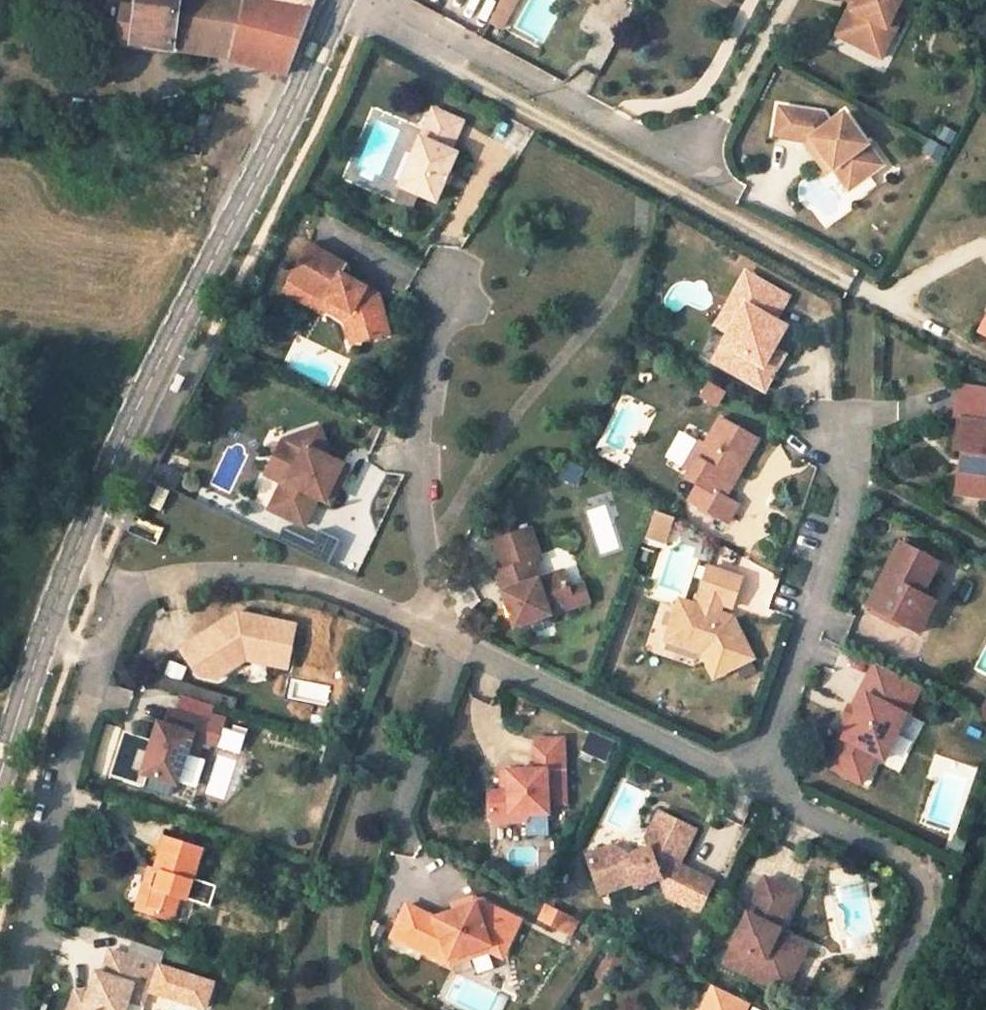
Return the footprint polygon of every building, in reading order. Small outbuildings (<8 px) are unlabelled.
[(137,11),(148,12),(143,45),(172,50),(173,45),(225,58),(241,0),(138,0),(137,11)] [(225,58),(284,73),(309,11),(264,1),(264,0),(241,0),(225,58)] [(264,1),(309,11),(313,0),(264,0),(264,1)] [(490,19),(501,25),(514,0),(500,0),(490,19)] [(852,1),(855,3),(851,9),(856,12),(843,38),(880,57),(889,38),(885,27),(893,12),(899,0),(849,0),(852,1)] [(855,3),(852,1),(835,34),(843,38),(856,12),(851,9),(855,3)] [(131,43),(143,45),(148,12),(137,11),(131,43)] [(885,27),(889,38),(901,16),(893,12),(885,27)] [(463,117),(434,105),(400,181),(436,196),(457,148),(450,145),(463,117)] [(868,147),(842,112),(828,122),(821,112),(777,106),(773,136),(803,141),(813,155),(820,151),(832,167),(847,188),(872,170),(860,154),(868,147)] [(872,170),(880,164),(868,147),(860,154),(872,170)] [(820,151),(813,155),(825,172),(832,167),(820,151)] [(318,306),(321,302),(325,294),(352,309),(359,335),(387,327),(377,289),(340,268),(345,260),(308,239),(282,285),(318,306)] [(771,322),(784,298),(742,275),(728,300),(742,307),(726,335),(711,364),(762,392),(772,374),(761,367),(770,351),(782,328),(771,322)] [(352,309),(325,294),(321,302),(343,315),(349,338),(359,335),(352,309)] [(742,307),(728,300),(713,328),(726,335),(742,307)] [(781,357),(770,351),(761,367),(772,374),(781,357)] [(757,438),(720,416),(705,443),(690,469),(686,475),(698,482),(688,498),(726,520),(736,503),(724,496),(757,438)] [(957,418),(952,448),(964,451),(962,466),(957,465),(952,493),(985,499),(985,422),(957,418)] [(339,461),(322,453),(324,448),(317,424),(280,437),(288,461),(293,463),(286,479),(281,476),(266,505),(300,522),(314,494),(327,500),(335,483),(329,481),(339,461)] [(705,443),(699,440),(684,466),(690,469),(705,443)] [(344,464),(339,461),(329,481),(335,483),(344,464)] [(641,537),(661,543),(668,518),(649,512),(641,537)] [(493,570),(512,624),(572,604),(566,588),(563,579),(538,587),(535,577),(529,559),(538,556),(528,526),(489,539),(499,569),(493,570)] [(936,561),(899,541),(866,605),(903,624),(920,593),(936,561)] [(678,598),(668,630),(704,642),(701,651),(713,675),(752,656),(732,615),(715,610),(718,600),(731,604),(740,576),(707,565),(698,594),(702,595),(699,604),(678,598)] [(560,569),(535,577),(538,587),(563,579),(560,569)] [(580,583),(566,588),(572,604),(586,599),(580,583)] [(934,600),(920,593),(903,624),(917,632),(934,600)] [(283,674),(292,622),(247,614),(246,619),(227,616),(179,648),(196,675),(213,678),(230,667),(227,663),(244,652),(263,655),(268,672),(283,674)] [(704,642),(668,630),(665,639),(701,651),(704,642)] [(900,695),(908,680),(873,662),(865,678),(870,681),(862,697),(856,707),(848,723),(843,720),(828,749),(866,769),(880,741),(888,745),(911,701),(900,695)] [(911,701),(919,686),(908,680),(900,695),(911,701)] [(848,703),(856,707),(862,697),(853,692),(848,703)] [(210,723),(170,710),(155,757),(149,755),(142,773),(177,785),(192,737),(204,741),(210,723)] [(565,804),(562,739),(534,741),(536,770),(508,771),(508,791),(502,792),(489,792),(490,818),(494,822),(510,822),(510,815),(526,814),(548,814),(547,804),(565,804)] [(695,829),(659,812),(648,834),(645,839),(649,848),(626,856),(625,853),(612,846),(587,856),(600,893),(634,881),(635,886),(659,878),(665,895),(699,911),(713,881),(678,864),(695,829)] [(185,898),(201,849),(165,837),(154,871),(160,872),(155,888),(144,884),(138,902),(154,907),(151,914),(172,920),(179,896),(185,898)] [(154,871),(149,869),(144,884),(155,888),(160,872),(154,871)] [(795,892),(763,877),(723,962),(783,991),(801,955),(772,940),(777,930),(795,892)] [(454,910),(480,901),(472,897),(452,905),(454,910)] [(520,921),(480,901),(454,910),(434,918),(406,904),(391,936),(446,963),(448,959),(489,945),(504,952),(520,921)] [(154,907),(138,902),(136,909),(151,914),(154,907)] [(577,920),(547,905),(540,920),(570,935),(577,920)] [(806,944),(777,930),(772,940),(801,955),(806,944)] [(159,969),(160,965),(166,948),(133,937),(126,956),(155,965),(154,968),(159,969)] [(446,963),(449,965),(489,951),(501,957),(504,952),(489,945),(448,959),(446,963)] [(109,950),(101,974),(95,972),(88,995),(84,1007),(71,1002),(69,1009),(124,1009),(128,999),(132,985),(147,990),(149,983),(154,985),(152,989),(205,1006),(213,982),(160,965),(159,969),(154,968),(155,965),(126,956),(109,950)] [(147,990),(132,985),(128,999),(142,1004),(147,990)] [(749,1002),(713,985),(701,1009),(745,1009),(749,1002)] [(88,995),(75,991),(71,1002),(84,1007),(88,995)]
